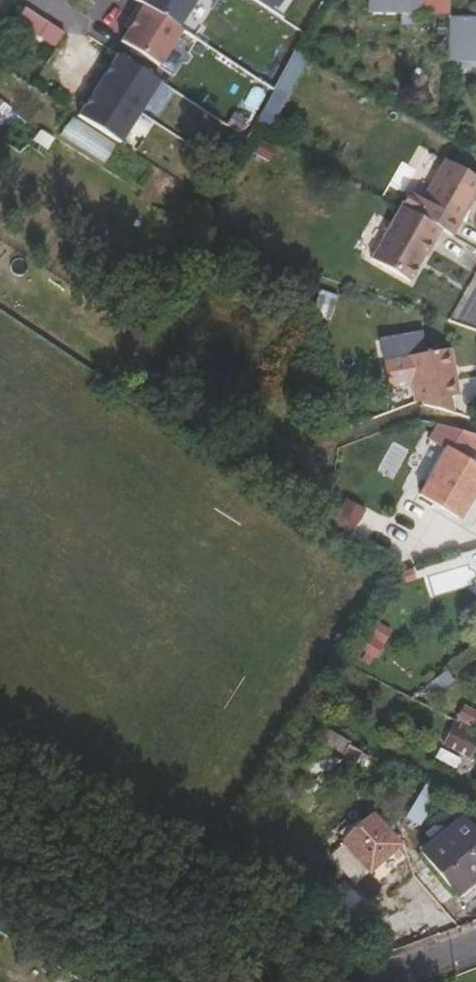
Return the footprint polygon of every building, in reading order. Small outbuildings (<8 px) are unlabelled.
[(283,20),(296,0),(251,0),(283,20)] [(448,0),(368,0),(368,12),(448,13),(448,0)] [(159,68),(182,32),(140,5),(131,19),(135,22),(129,31),(121,43),(159,68)] [(15,27),(55,49),(63,33),(24,11),(15,27)] [(125,28),(129,31),(135,22),(131,19),(125,28)] [(448,20),(447,60),(475,61),(475,20),(448,20)] [(275,129),(304,60),(292,54),(263,123),(275,129)] [(160,84),(117,57),(110,68),(107,73),(103,71),(94,85),(140,114),(160,84)] [(140,114),(94,85),(84,99),(89,102),(85,107),(78,119),(120,146),(140,114)] [(414,215),(441,230),(452,237),(460,224),(475,196),(475,178),(445,161),(414,215)] [(414,215),(401,208),(371,260),(410,282),(424,257),(426,258),(441,230),(414,215)] [(407,360),(414,403),(421,402),(452,397),(459,396),(452,353),(407,360)] [(452,397),(421,402),(422,406),(455,415),(452,397)] [(446,449),(420,495),(460,519),(475,493),(475,467),(470,463),(475,453),(475,436),(439,426),(430,440),(446,449)] [(475,746),(475,713),(458,707),(445,750),(472,758),(475,746)] [(349,747),(320,731),(314,742),(342,758),(349,747)] [(443,811),(434,799),(409,819),(417,831),(443,811)] [(400,845),(376,817),(345,844),(369,873),(400,845)] [(461,821),(421,853),(456,895),(475,879),(475,839),(461,821)] [(334,911),(344,921),(367,902),(356,890),(352,893),(344,884),(328,898),(337,907),(334,911)]
